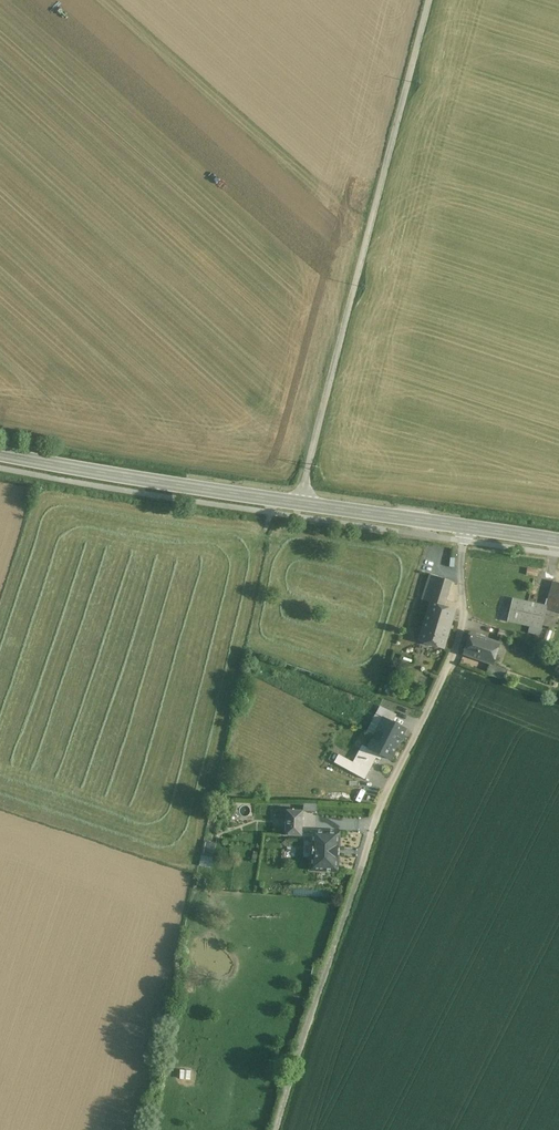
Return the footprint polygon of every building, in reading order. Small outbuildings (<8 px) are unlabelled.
[(431,574),(423,599),(430,601),(437,576),(431,574)] [(437,576),(430,601),(443,606),(451,580),(437,576)] [(553,581),(547,605),(546,608),(558,612),(558,583),(553,581)] [(547,605),(513,598),(506,621),(529,626),(539,629),(540,629),(546,608),(547,605)] [(443,606),(430,601),(422,626),(436,630),(438,624),(450,628),(455,609),(443,606)] [(436,630),(422,626),(418,641),(443,649),(450,628),(438,624),(436,630)] [(539,629),(529,626),(527,633),(538,635),(539,629)] [(511,633),(499,629),(497,635),(509,639),(511,633)] [(499,643),(470,633),(463,654),(489,663),(492,664),(499,643)] [(507,670),(492,664),(489,663),(485,674),(504,680),(507,670)] [(406,730),(385,718),(369,748),(369,749),(377,753),(391,760),(406,730)] [(369,748),(362,744),(353,761),(369,770),(377,753),(369,749),(369,748)] [(369,770),(353,761),(340,754),(335,764),(364,779),(369,770)] [(303,810),(286,810),(285,835),(301,836),(303,810)] [(338,832),(313,831),(311,869),(336,870),(338,832)] [(206,840),(203,855),(214,856),(216,842),(206,840)] [(181,1069),(180,1077),(191,1078),(192,1070),(181,1069)]
